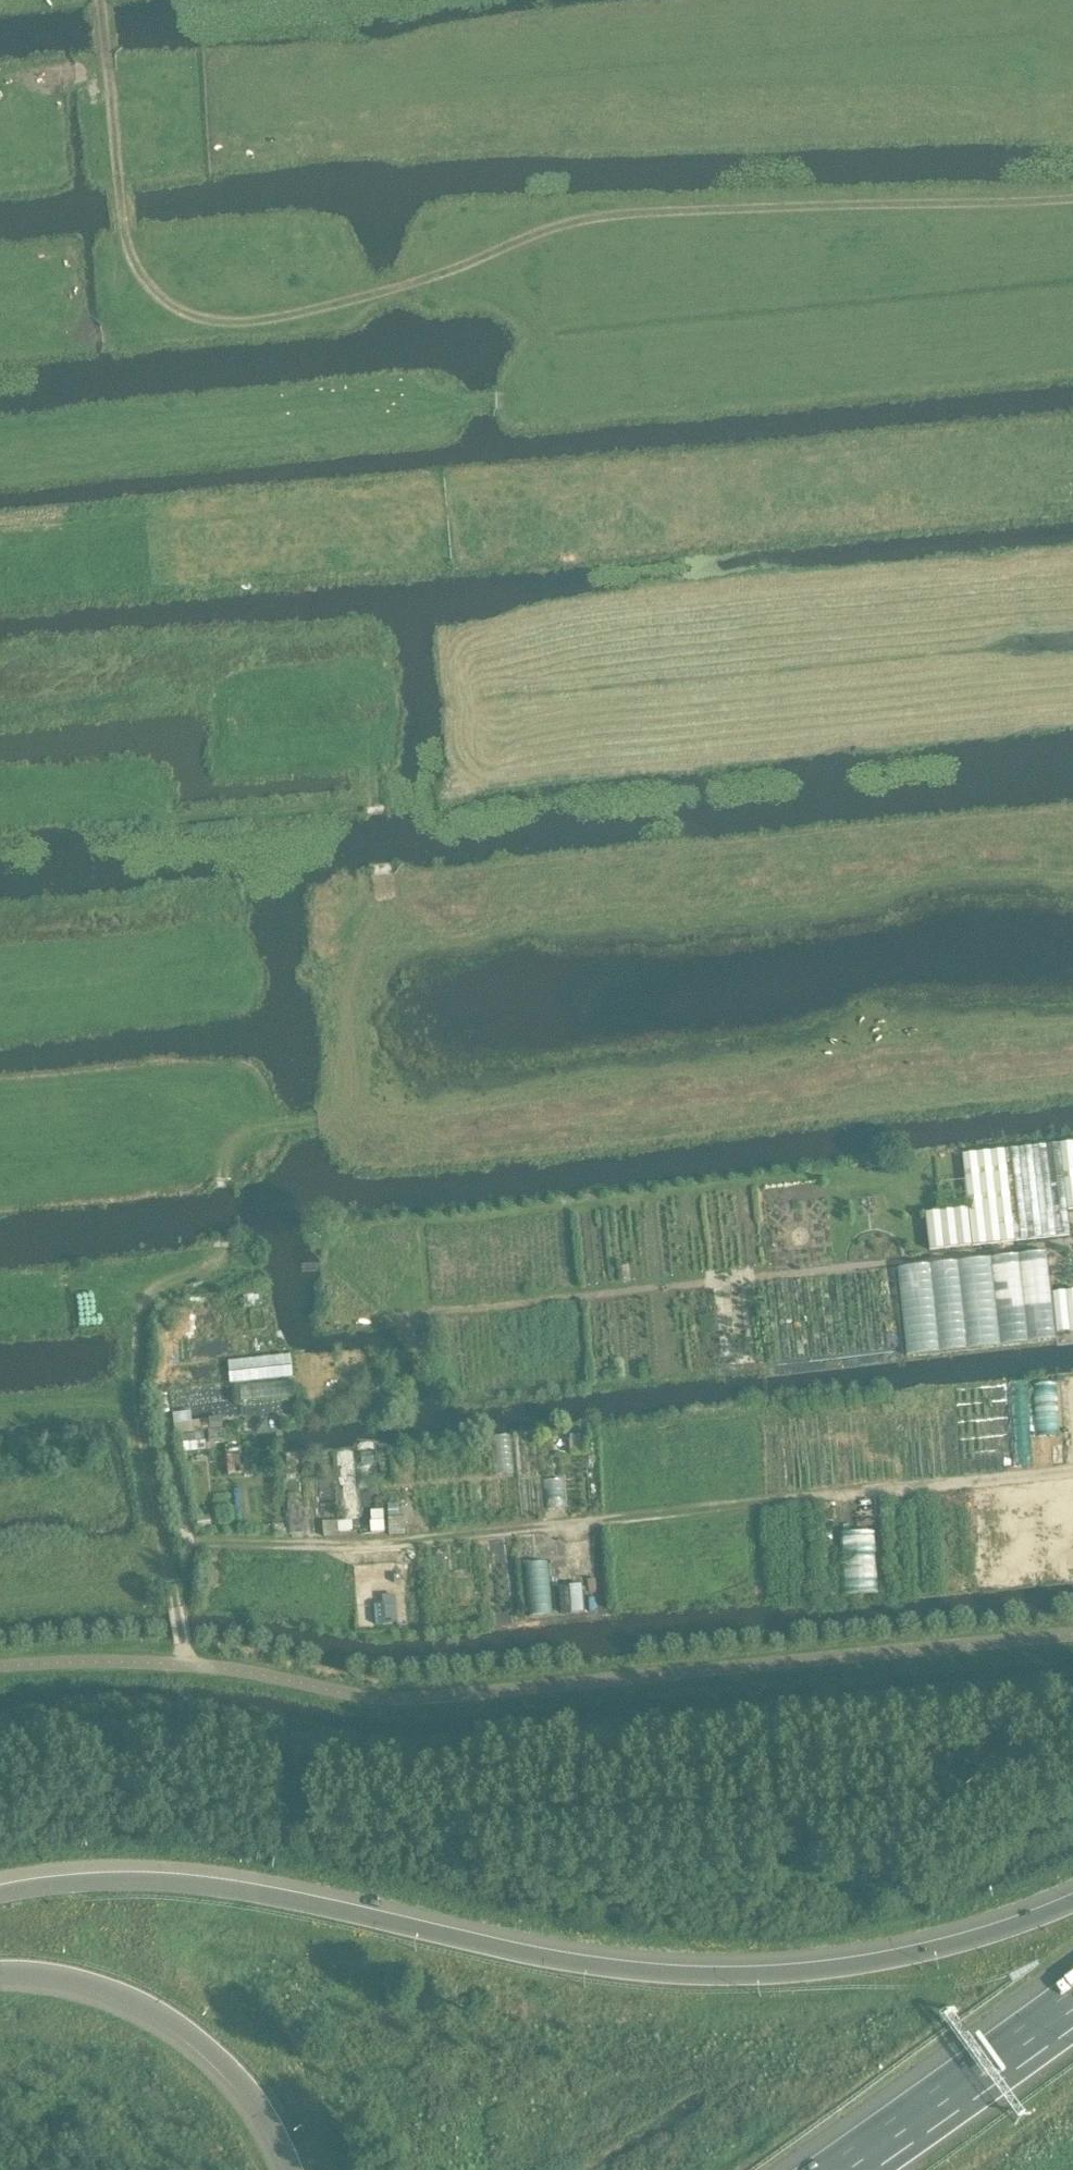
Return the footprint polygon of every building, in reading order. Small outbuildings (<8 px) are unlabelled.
[(964,1155),(974,1247),(1070,1237),(1067,1208),(1072,1207),(1072,1143),(964,1155)] [(1053,1294),(1057,1334),(1072,1332),(1072,1292),(1053,1294)] [(292,1378),(290,1356),(281,1357),(228,1362),(230,1384),(283,1379),(292,1378)] [(385,1390),(374,1400),(386,1412),(396,1403),(385,1390)] [(208,1419),(209,1420),(210,1430),(222,1429),(221,1418),(208,1419)] [(259,1421),(255,1426),(256,1433),(268,1431),(266,1420),(259,1421)] [(283,1470),(290,1469),(289,1457),(282,1457),(283,1470)] [(398,1504),(389,1505),(389,1516),(399,1516),(398,1504)] [(298,1509),(288,1510),(290,1534),(304,1533),(302,1509),(298,1509)] [(209,1517),(196,1519),(198,1530),(211,1528),(209,1517)] [(350,1521),(338,1521),(339,1532),(350,1531),(350,1521)] [(384,1531),(384,1521),(372,1521),(371,1521),(371,1532),(384,1531)]
